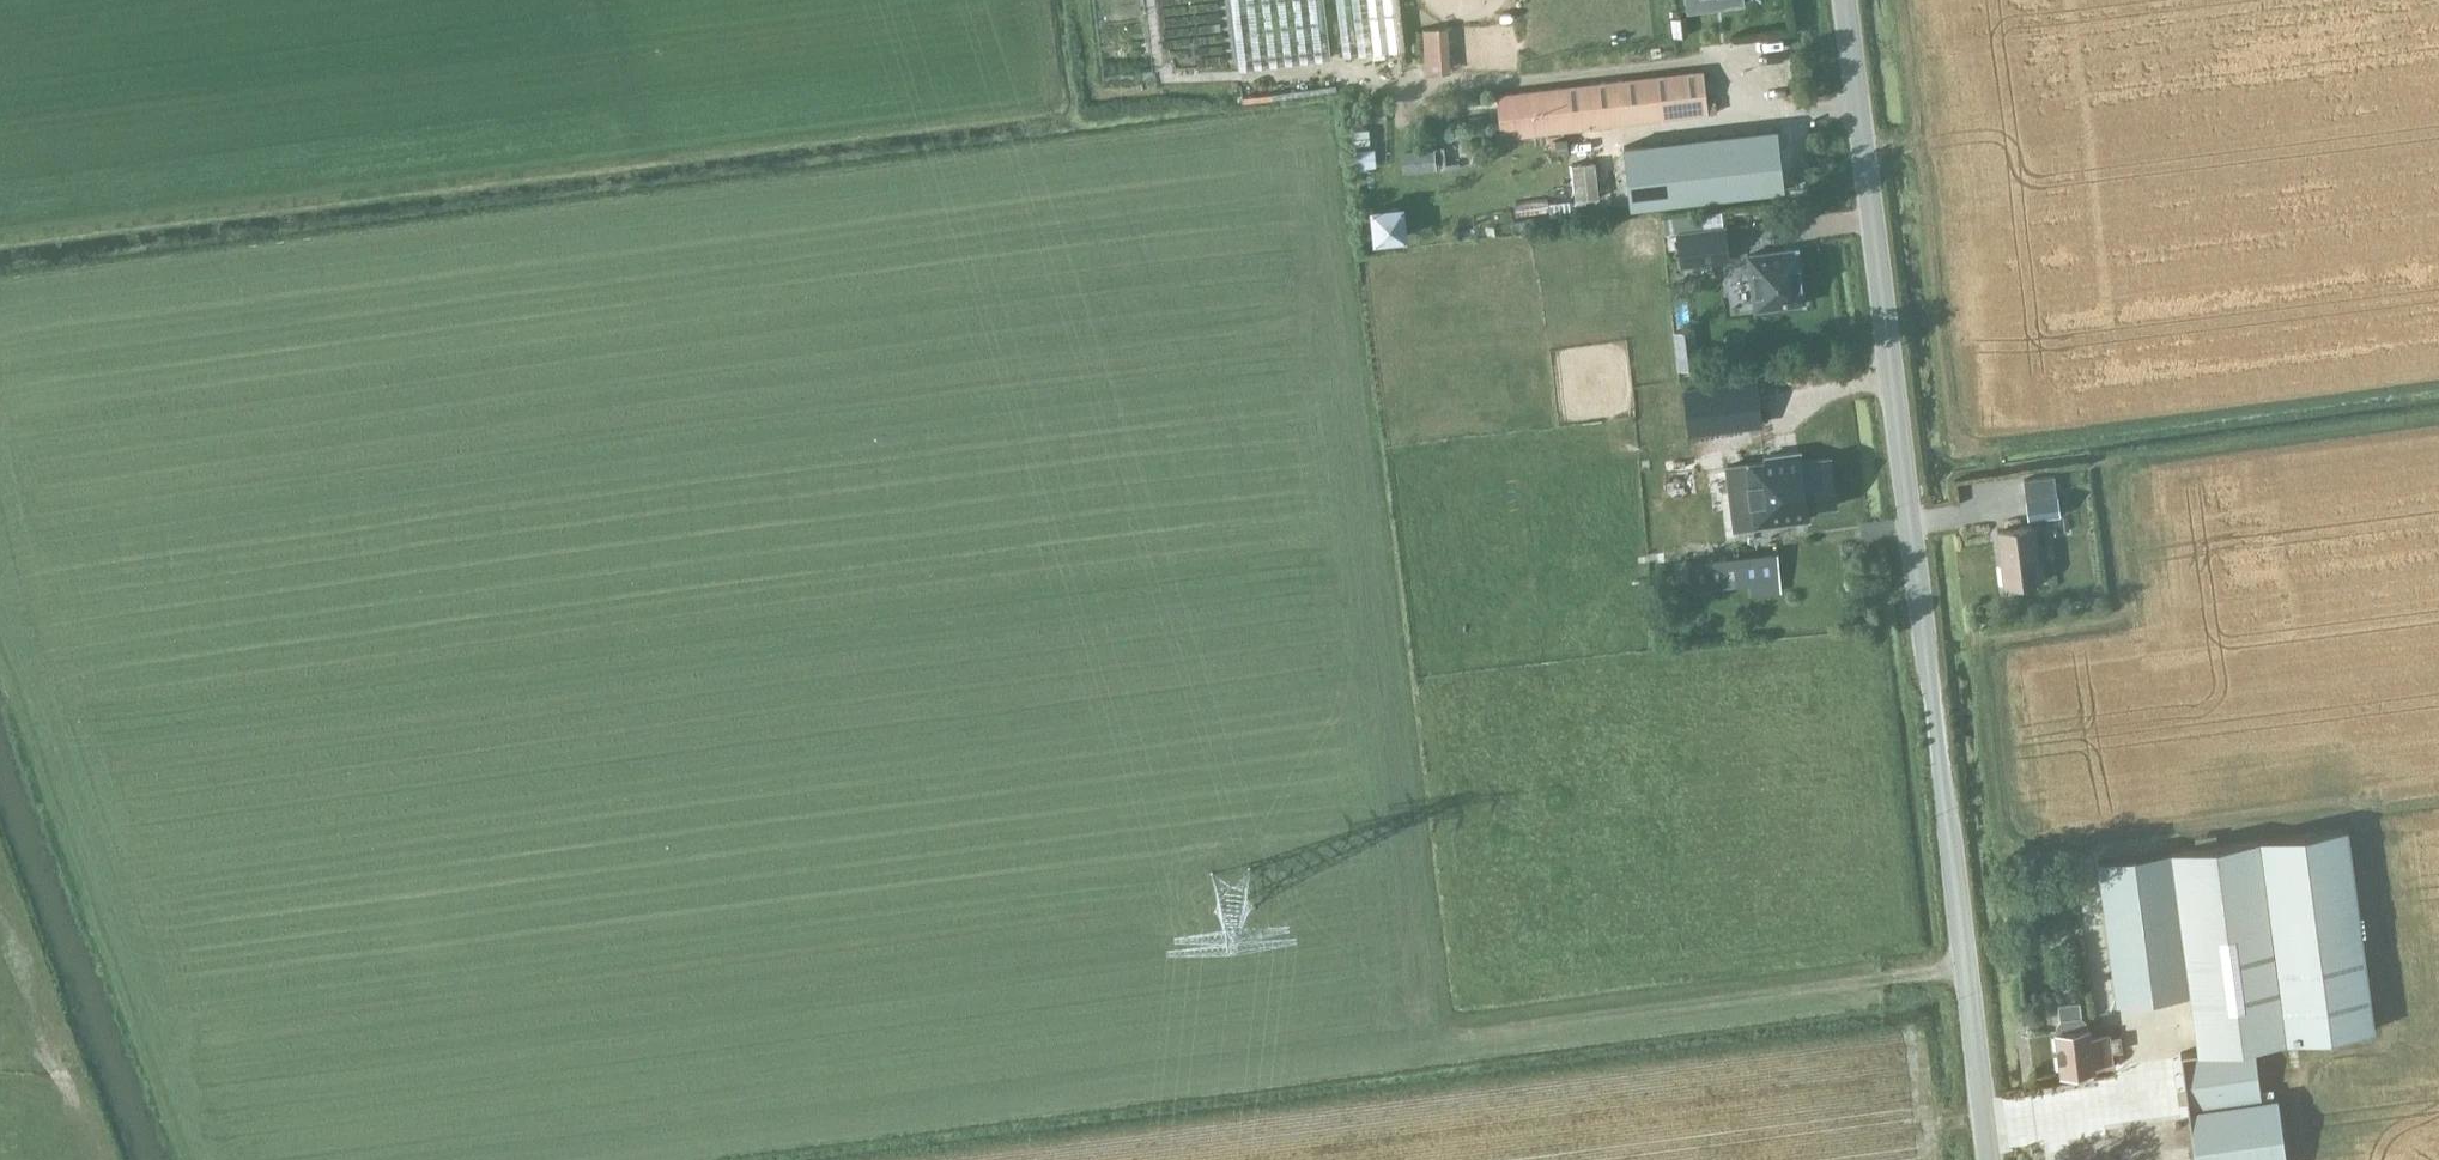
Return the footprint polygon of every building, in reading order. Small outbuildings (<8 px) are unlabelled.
[(1239,68),(1331,56),(1324,0),(1230,0),(1239,68)] [(1342,55),(1404,48),(1399,0),(1336,0),(1342,55)] [(1449,50),(1448,26),(1423,28),(1426,73),(1438,72),(1451,71),(1449,50)] [(1709,116),(1704,72),(1498,97),(1504,141),(1709,116)] [(1369,129),(1355,130),(1356,144),(1370,143),(1369,129)] [(1660,146),(1622,150),(1628,207),(1667,203),(1786,189),(1779,131),(1712,139),(1660,146)] [(1567,140),(1554,142),(1555,152),(1568,151),(1567,140)] [(1374,147),(1356,149),(1357,159),(1357,166),(1375,164),(1374,147)] [(1435,148),(1402,152),(1404,168),(1437,164),(1435,148)] [(1401,206),(1372,209),(1375,238),(1404,235),(1401,206)] [(1725,224),(1675,230),(1680,265),(1730,259),(1725,224)] [(1799,246),(1746,252),(1753,309),(1806,303),(1799,246)] [(1695,329),(1674,332),(1678,369),(1699,366),(1695,329)] [(1755,380),(1684,390),(1690,432),(1761,422),(1755,380)] [(1728,469),(1736,529),(1809,519),(1808,509),(1835,505),(1829,460),(1802,463),(1800,454),(1767,458),(1767,464),(1728,469)] [(2025,480),(2028,503),(2030,522),(2057,518),(2052,476),(2025,480)] [(1999,533),(2006,588),(2042,583),(2035,528),(1999,533)] [(1778,554),(1689,564),(1691,588),(1758,580),(1760,596),(1788,592),(1787,580),(1781,581),(1778,554)] [(2193,1130),(2197,1159),(2288,1159),(2278,1098),(2262,1100),(2254,1045),(2376,1029),(2349,827),(2098,861),(2117,1004),(2191,994),(2199,1052),(2182,1055),(2192,1130),(2193,1130)] [(2058,1029),(2059,1033),(2057,1034),(2062,1074),(2095,1070),(2095,1066),(2113,1063),(2109,1036),(2091,1038),(2090,1029),(2088,1030),(2087,1025),(2085,1021),(2081,1018),(2062,1021),(2059,1024),(2058,1029)]
